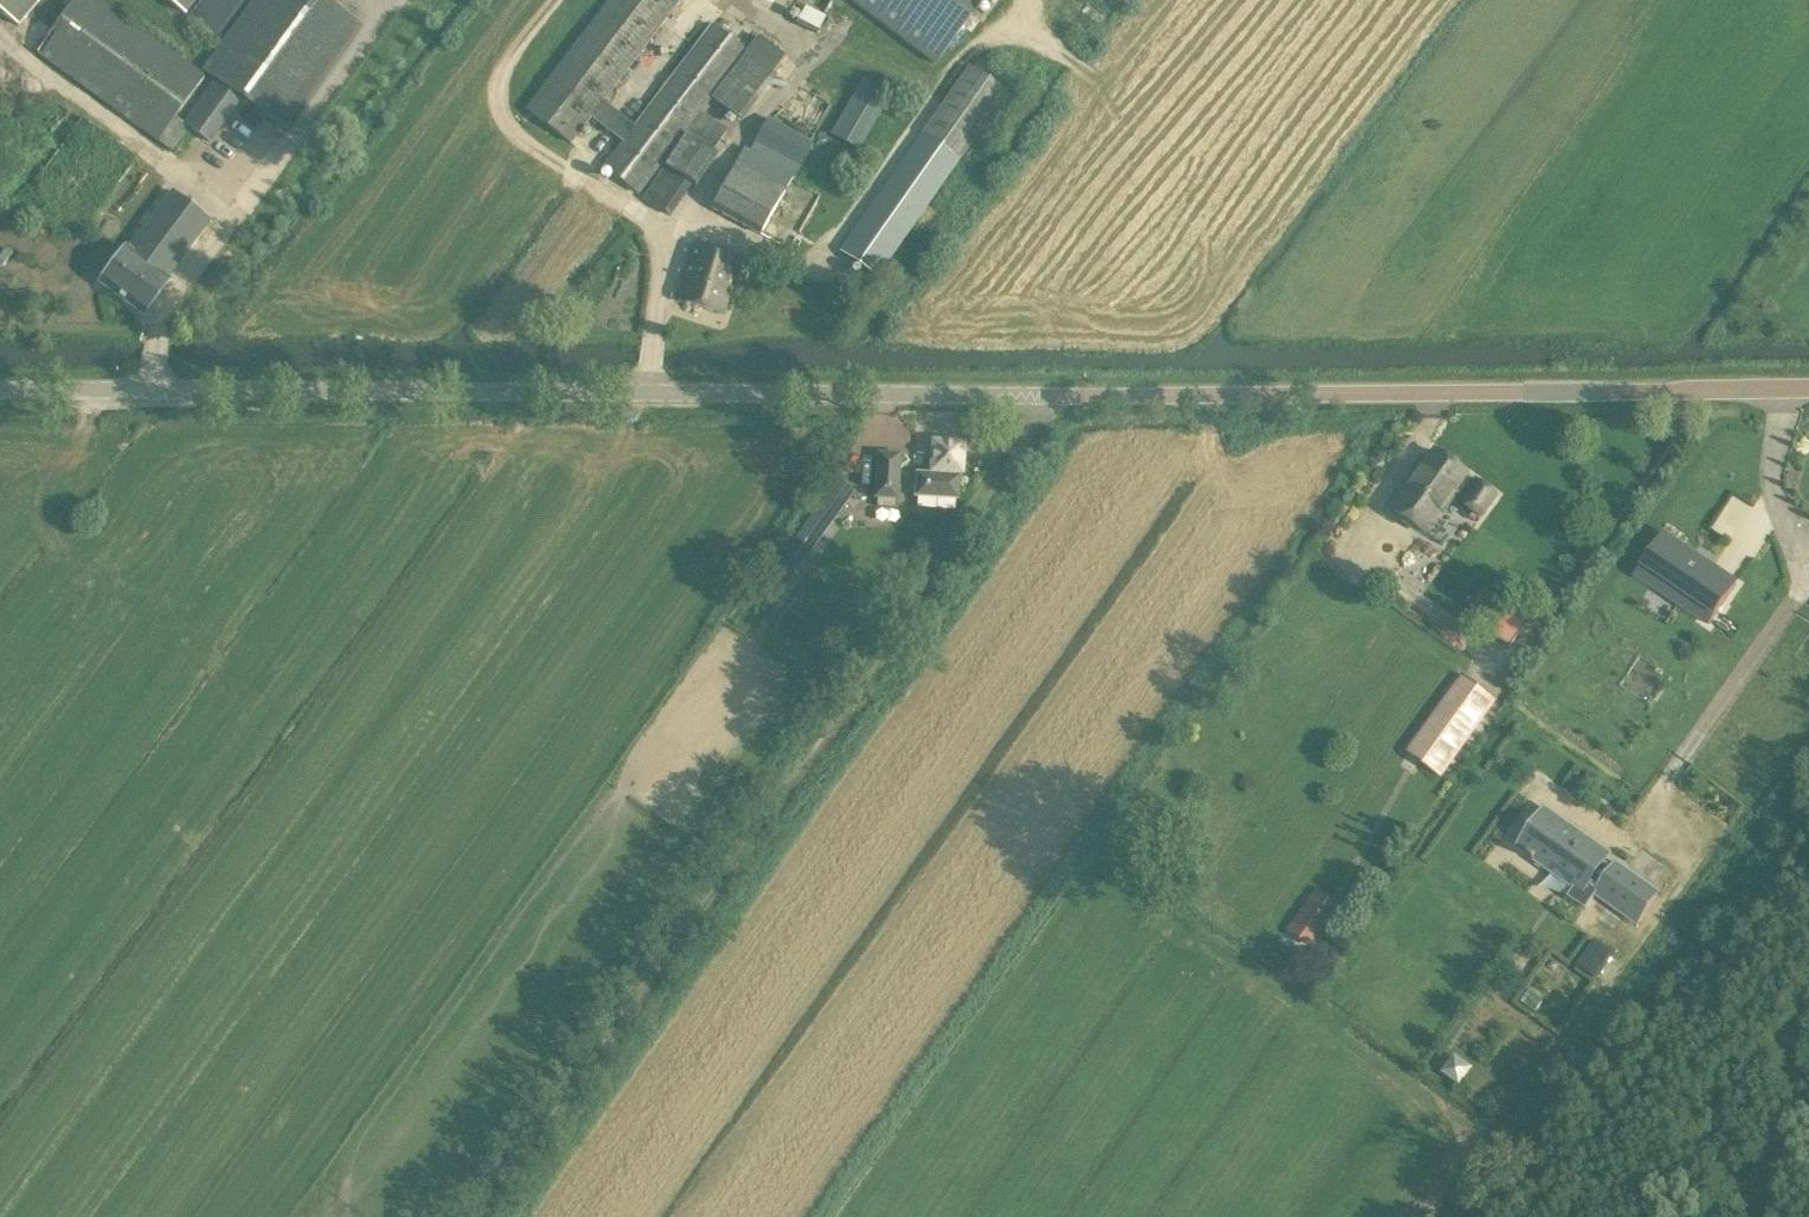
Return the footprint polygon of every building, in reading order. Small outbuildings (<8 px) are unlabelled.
[(18,27),(40,0),(0,0),(0,12),(18,27)] [(36,52),(158,142),(172,151),(189,129),(210,145),(243,98),(287,130),(362,24),(328,0),(252,0),(202,68),(216,78),(183,122),(176,117),(205,76),(100,0),(74,0),(36,52)] [(183,13),(194,0),(167,0),(183,13)] [(747,51),(711,23),(634,125),(603,102),(679,3),(675,0),(608,0),(525,109),(571,144),(591,118),(622,142),(603,166),(638,196),(662,164),(665,166),(643,199),(671,217),(693,185),(697,187),(718,155),(713,151),(727,130),(701,113),(711,99),(747,51)] [(934,64),(983,0),(850,0),(934,64)] [(817,34),(825,16),(806,7),(797,24),(817,34)] [(759,37),(748,52),(774,72),(785,57),(759,37)] [(748,52),(747,51),(711,99),(739,119),(774,72),(748,52)] [(923,135),(841,253),(876,275),(958,159),(959,160),(1006,93),(968,67),(921,134),(923,135)] [(868,133),(892,95),(863,77),(830,134),(859,151),(869,134),(868,133)] [(745,147),(711,209),(760,236),(793,178),(795,179),(813,143),(767,117),(750,150),(745,147)] [(167,277),(210,219),(172,190),(129,248),(127,246),(100,283),(144,315),(170,280),(167,277)] [(741,258),(694,245),(677,300),(723,315),(741,258)] [(915,498),(958,501),(960,474),(962,445),(934,443),(932,475),(917,474),(915,498)] [(1391,511),(1421,534),(1423,536),(1440,515),(1441,516),(1455,497),(1459,500),(1457,502),(1478,517),(1494,495),(1476,482),(1475,482),(1464,475),(1465,473),(1432,451),(1391,511)] [(874,500),(898,501),(900,454),(878,452),(877,456),(869,455),(867,473),(857,472),(855,493),(874,494),(874,500)] [(830,489),(796,537),(813,549),(848,501),(830,489)] [(1662,533),(1635,574),(1636,575),(1637,574),(1652,584),(1657,576),(1670,584),(1664,593),(1709,624),(1736,584),(1705,563),(1704,565),(1692,557),(1693,554),(1662,533)] [(1405,751),(1441,778),(1497,700),(1461,674),(1405,751)] [(1579,839),(1565,830),(1562,824),(1543,810),(1517,847),(1528,855),(1527,856),(1533,860),(1534,859),(1546,868),(1550,863),(1577,882),(1567,897),(1585,910),(1596,894),(1636,923),(1656,895),(1606,859),(1609,855),(1581,836),(1579,839)] [(1287,930),(1311,947),(1339,906),(1317,889),(1287,930)] [(1591,938),(1574,963),(1593,977),(1611,952),(1591,938)] [(1440,1075),(1462,1083),(1469,1061),(1447,1054),(1440,1075)]
